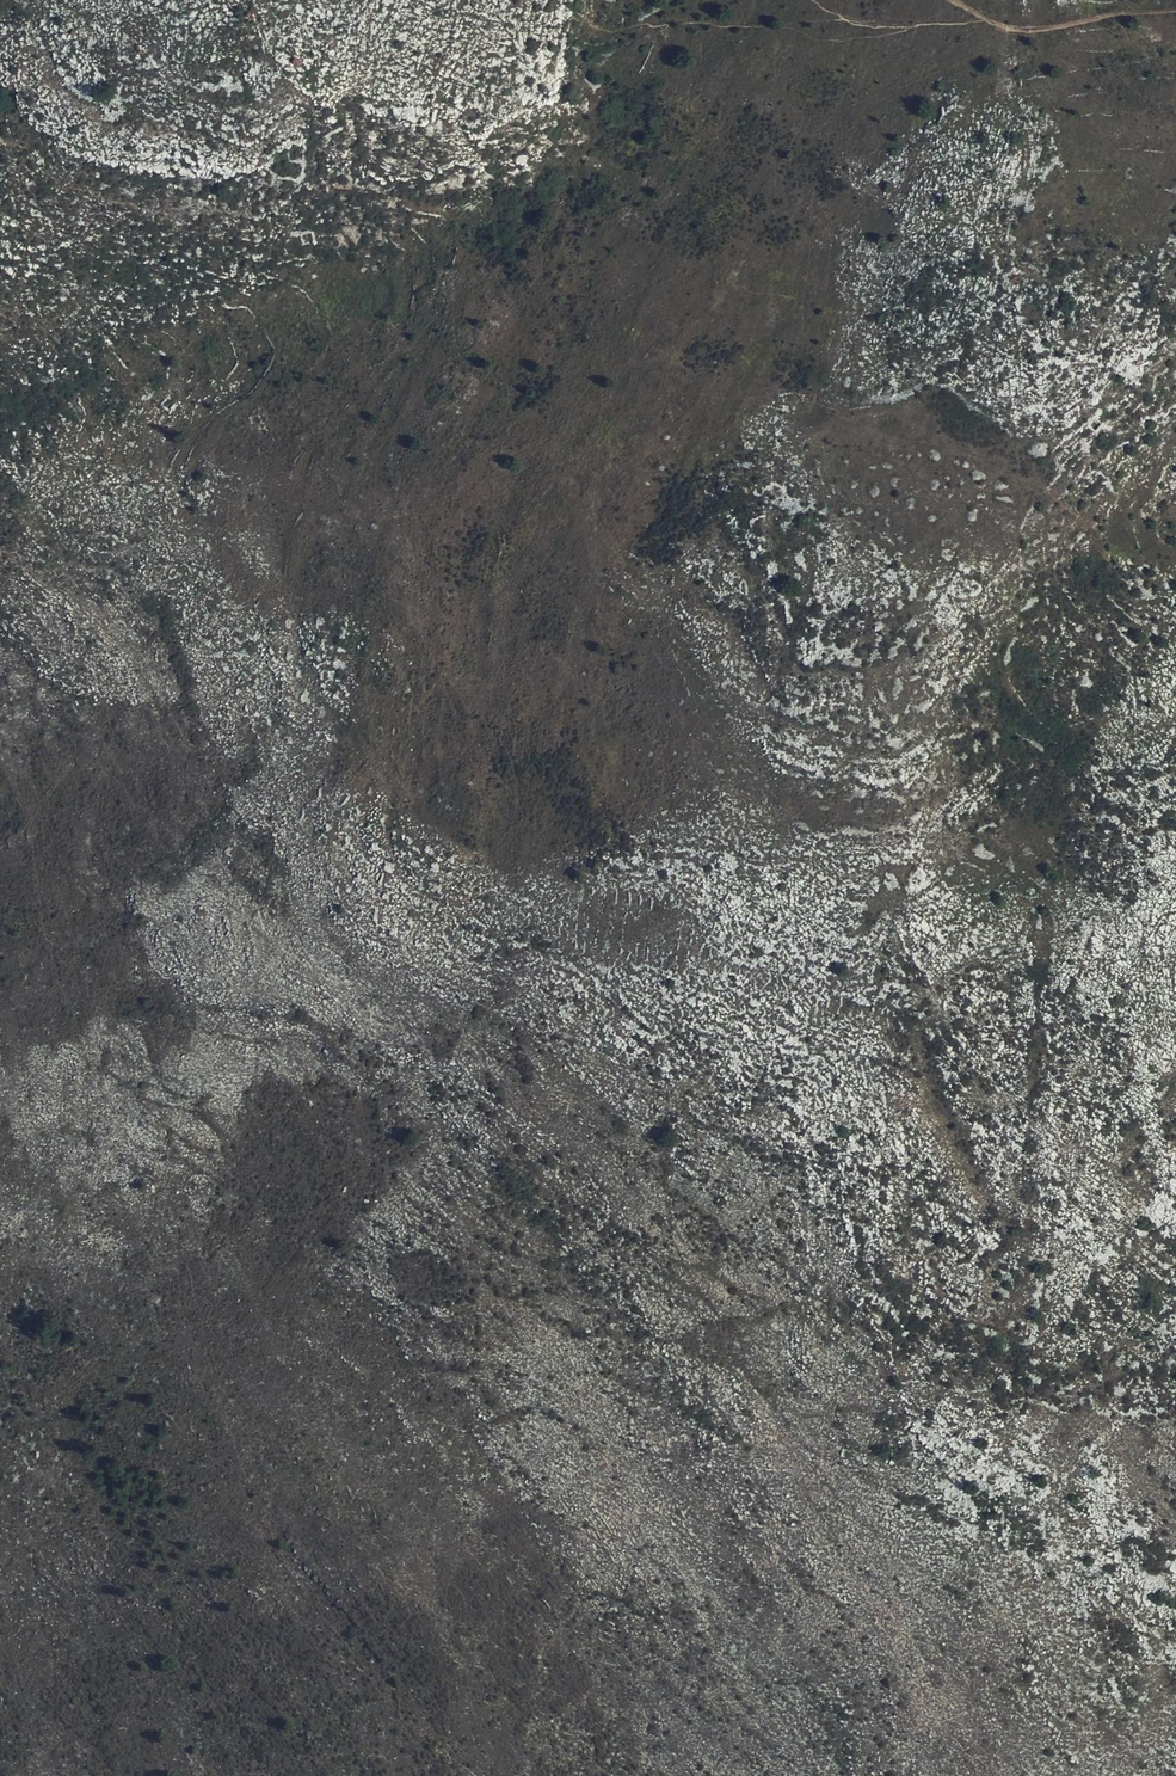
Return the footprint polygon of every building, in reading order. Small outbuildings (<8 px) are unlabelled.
[(1095,417),(1088,424),(1096,431),(1102,423),(1095,417)]
